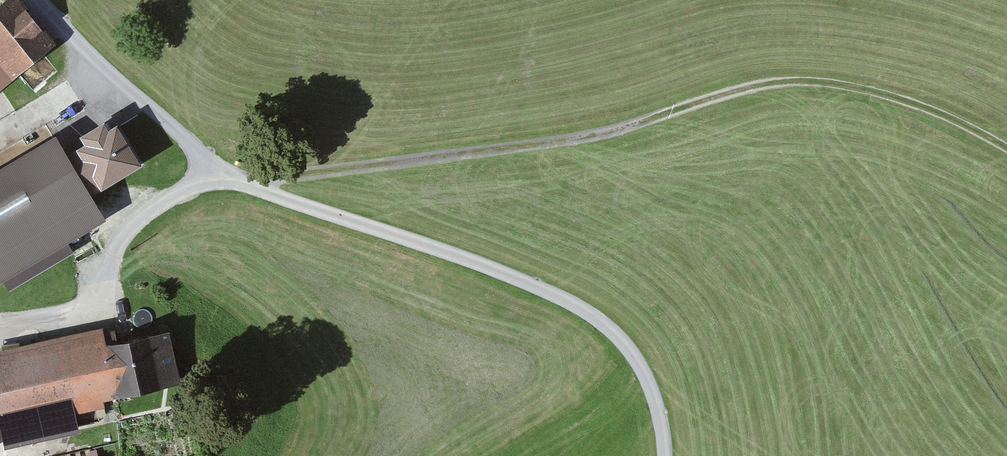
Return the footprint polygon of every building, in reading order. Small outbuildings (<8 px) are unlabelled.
[(23,0),(14,0),(0,12),(0,95),(17,81),(20,84),(63,48),(23,0)] [(101,195),(143,169),(118,128),(109,133),(104,125),(79,140),(84,148),(76,153),(100,193),(101,195)] [(106,223),(91,198),(100,193),(76,153),(75,153),(66,158),(54,138),(0,171),(0,288),(106,223)] [(0,355),(0,387),(13,449),(87,434),(84,415),(122,407),(121,401),(188,387),(178,338),(114,351),(110,332),(0,355)]
